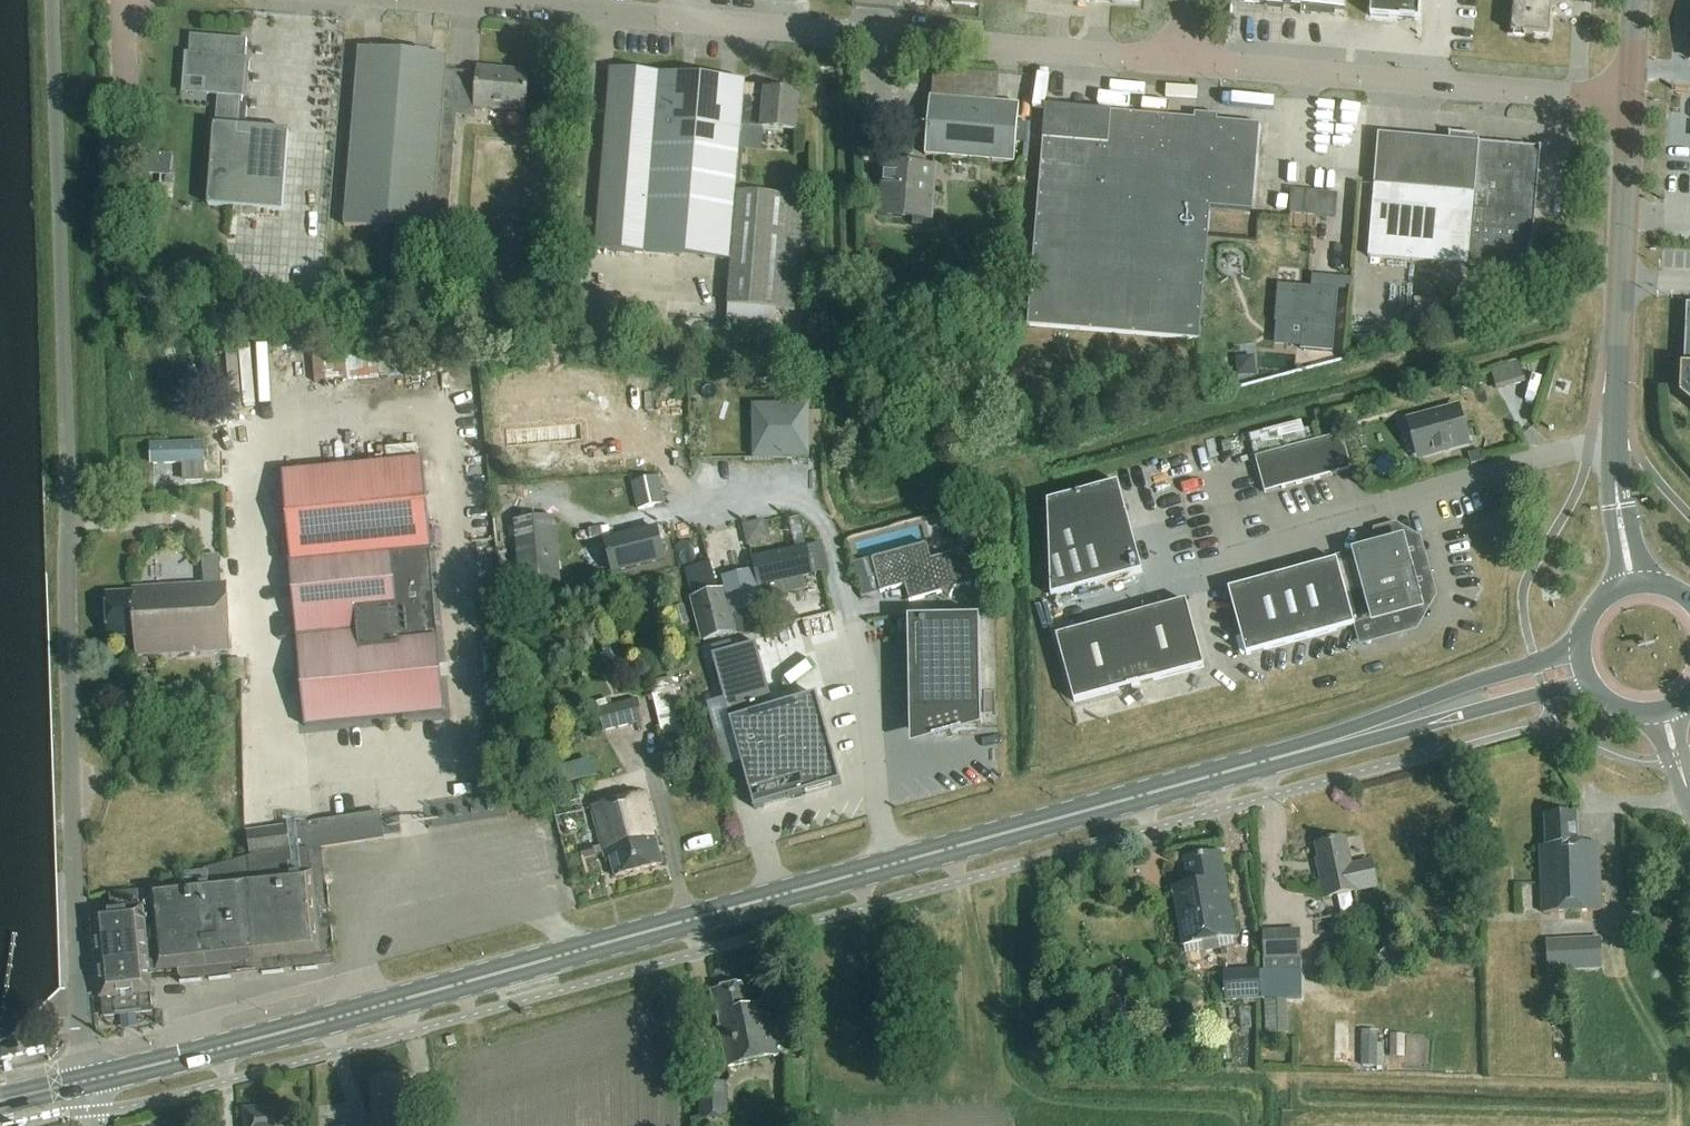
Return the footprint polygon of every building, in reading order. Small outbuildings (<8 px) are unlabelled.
[(1240,6),(1346,15),(1347,0),(1240,0),(1240,6)] [(1372,21),(1421,26),(1423,0),(1374,0),(1372,21)] [(1512,37),(1551,40),(1554,0),(1516,0),(1512,37)] [(213,128),(241,130),(247,43),(191,40),(188,78),(207,80),(206,97),(218,98),(216,127),(213,126),(213,128)] [(346,230),(390,234),(432,237),(433,234),(448,235),(457,117),(477,119),(479,110),(527,113),(530,75),(482,72),(480,78),(447,76),(448,59),(359,52),(346,230)] [(612,71),(597,248),(647,253),(647,255),(730,261),(731,257),(736,258),(732,305),(796,311),(805,200),(736,195),(740,151),(741,145),(742,130),(764,132),(796,134),(796,132),(800,97),(800,96),(780,94),(766,93),(765,109),(744,107),(746,87),(746,82),(662,75),(612,71)] [(1224,94),(1223,104),(1280,113),(1281,102),(1224,94)] [(1019,108),(977,104),(930,100),(926,158),(1014,166),(1016,144),(1017,123),(1019,108)] [(1254,215),(1261,129),(1046,110),(1027,330),(1199,344),(1212,211),(1254,215)] [(1017,123),(1016,144),(1030,145),(1031,125),(1017,123)] [(290,133),(241,130),(213,128),(206,207),(283,213),(290,133)] [(865,133),(865,150),(876,150),(877,134),(865,133)] [(1450,138),(1449,146),(1378,140),(1369,261),(1452,268),(1462,139),(1450,138)] [(1462,139),(1452,268),(1530,274),(1541,154),(1478,148),(1478,145),(1474,140),(1462,139)] [(930,223),(933,171),(884,167),(881,219),(930,223)] [(1336,220),(1338,195),(1292,191),(1290,216),(1336,220)] [(1331,355),(1338,293),(1279,289),(1275,326),(1303,328),(1301,353),(1331,355)] [(319,385),(352,384),(351,351),(318,352),(319,385)] [(1500,385),(1530,378),(1525,359),(1496,366),(1500,385)] [(753,406),(753,459),(809,459),(808,405),(753,406)] [(1465,445),(1468,440),(1460,412),(1455,409),(1410,421),(1419,453),(1424,456),(1465,445)] [(1297,440),(1312,436),(1307,418),(1254,434),(1259,451),(1285,444),(1286,448),(1299,445),(1297,440)] [(1323,441),(1333,476),(1353,470),(1343,435),(1323,441)] [(1266,494),(1333,476),(1323,441),(1256,459),(1266,494)] [(514,472),(554,470),(553,448),(513,450),(514,472)] [(291,568),(430,556),(432,555),(424,466),(283,478),(291,568)] [(1117,484),(1048,503),(1051,596),(1141,572),(1117,484)] [(748,522),(751,542),(791,536),(788,516),(748,522)] [(804,517),(790,520),(794,535),(757,544),(760,554),(810,542),(804,517)] [(520,588),(561,584),(555,518),(514,522),(520,588)] [(659,530),(606,543),(614,576),(668,562),(659,530)] [(1405,613),(1416,593),(1402,544),(1388,536),(1380,550),(1338,562),(1338,561),(1230,591),(1247,656),(1355,626),(1405,613)] [(803,576),(828,571),(822,544),(752,558),(758,587),(761,602),(806,592),(803,576)] [(968,569),(973,561),(964,556),(963,552),(932,560),(927,544),(872,559),(881,593),(905,587),(910,602),(942,593),(951,598),(956,590),(972,585),(968,569)] [(430,556),(291,568),(290,568),(305,730),(444,717),(430,556)] [(701,642),(703,642),(736,634),(736,633),(725,588),(717,590),(711,564),(684,571),(701,642)] [(134,660),(227,655),(225,588),(131,593),(131,597),(106,598),(108,641),(133,640),(134,660)] [(1058,637),(1075,703),(1205,667),(1187,602),(1058,637)] [(684,606),(672,610),(677,628),(689,625),(684,606)] [(909,619),(911,731),(983,729),(980,618),(909,619)] [(768,677),(833,669),(827,621),(762,629),(768,677)] [(604,645),(612,678),(625,674),(616,642),(604,645)] [(692,747),(671,678),(654,683),(657,691),(651,693),(664,739),(660,740),(665,756),(692,747)] [(818,697),(731,721),(755,809),(843,785),(818,697)] [(604,732),(643,722),(637,699),(608,707),(606,700),(597,703),(604,732)] [(703,787),(705,771),(691,768),(689,785),(703,787)] [(612,882),(661,868),(654,844),(657,843),(644,798),(589,814),(603,863),(607,863),(612,882)] [(201,873),(203,886),(149,891),(149,892),(137,893),(139,908),(150,907),(153,929),(157,969),(180,967),(181,975),(186,980),(334,964),(323,849),(387,838),(383,813),(252,832),(251,860),(201,873)] [(1546,909),(1603,907),(1599,844),(1581,844),(1580,818),(1549,819),(1550,846),(1544,846),(1546,909)] [(1370,857),(1349,862),(1343,839),(1317,844),(1321,860),(1317,861),(1326,898),(1355,891),(1355,890),(1376,885),(1370,857)] [(592,848),(580,852),(583,861),(595,857),(592,848)] [(1237,938),(1221,854),(1185,860),(1189,885),(1173,888),(1184,948),(1203,944),(1204,953),(1221,950),(1220,941),(1237,938)] [(152,994),(149,970),(148,955),(152,955),(149,929),(153,929),(150,907),(139,908),(92,913),(101,999),(152,994)] [(1304,935),(1266,935),(1266,978),(1304,978),(1304,935)] [(1600,938),(1546,941),(1548,973),(1602,970),(1600,938)] [(1388,947),(1377,963),(1389,972),(1400,956),(1388,947)] [(1260,969),(1223,971),(1224,1002),(1259,1001),(1259,1000),(1261,1000),(1260,985),(1260,969)] [(742,984),(711,991),(711,992),(727,1068),(779,1057),(766,1004),(748,1009),(742,984)] [(1287,999),(1265,1000),(1266,1035),(1288,1034),(1287,999)] [(1363,1031),(1362,1066),(1384,1067),(1385,1044),(1379,1044),(1379,1031),(1363,1031)] [(21,1057),(17,1039),(0,1043),(0,1062),(21,1057)] [(369,1119),(369,1125),(415,1125),(414,1119),(410,1079),(372,1083),(376,1118),(369,1118),(369,1119)] [(729,1119),(728,1083),(699,1085),(701,1121),(729,1119)] [(287,1110),(245,1112),(245,1125),(288,1125),(287,1110)]
